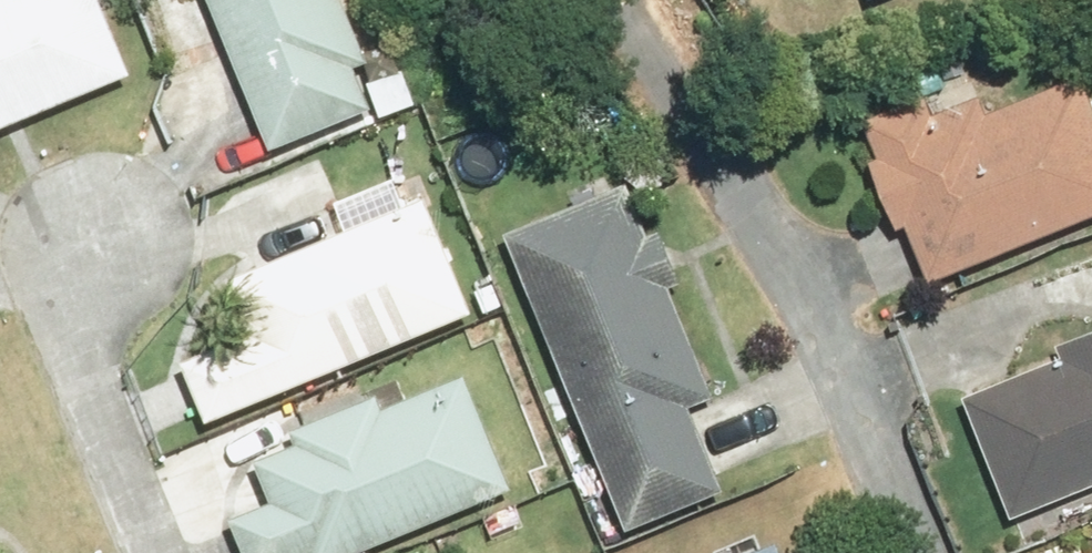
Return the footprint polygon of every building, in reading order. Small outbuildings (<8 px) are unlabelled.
[(138,84),(103,0),(0,0),(0,140),(138,84)] [(281,151),(378,109),(362,70),(380,63),(352,0),(216,0),(281,151)] [(922,288),(1091,226),(1091,104),(1083,81),(980,118),(974,100),(929,116),(922,97),(861,119),(875,159),(863,163),(890,238),(902,234),(922,288)] [(634,189),(514,237),(636,537),(731,498),(697,412),(721,402),(678,296),(692,290),(667,229),(653,235),(634,189)] [(185,365),(211,429),(478,318),(429,200),(232,281),(254,336),(185,365)] [(1006,521),(1091,487),(1091,329),(1057,343),(1062,358),(958,399),(1006,521)] [(518,492),(470,378),(388,412),(383,402),(298,437),(303,448),(262,464),(278,505),(236,522),(249,552),(370,552),(518,492)]
